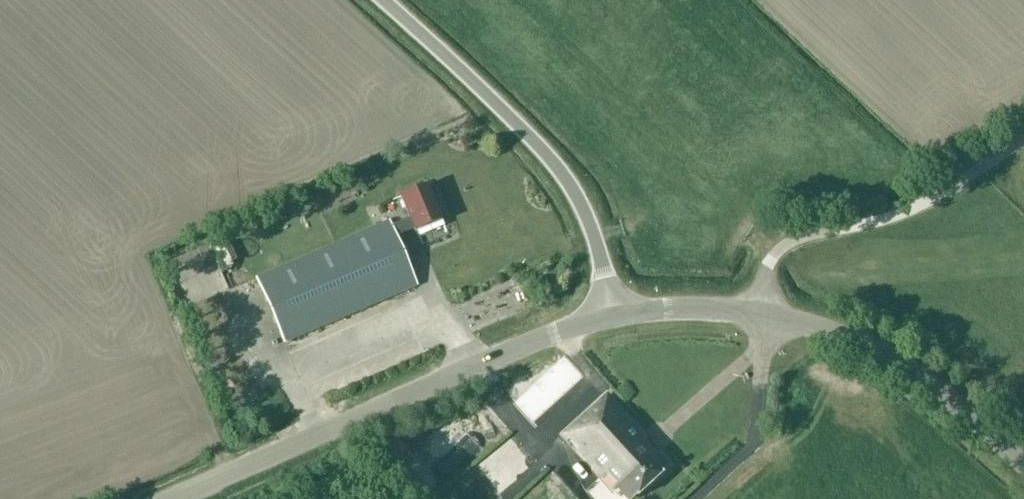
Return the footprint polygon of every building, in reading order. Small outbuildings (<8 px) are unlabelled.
[(400,196),(409,218),(391,226),(389,221),(255,278),(283,343),(417,285),(395,236),(414,228),(415,231),(441,219),(426,185),(400,196)] [(513,403),(535,428),(572,396),(585,385),(585,384),(563,359),(513,403)] [(606,396),(564,433),(614,489),(616,487),(627,498),(631,498),(670,465),(656,450),(652,454),(640,440),(644,437),(606,396)]
